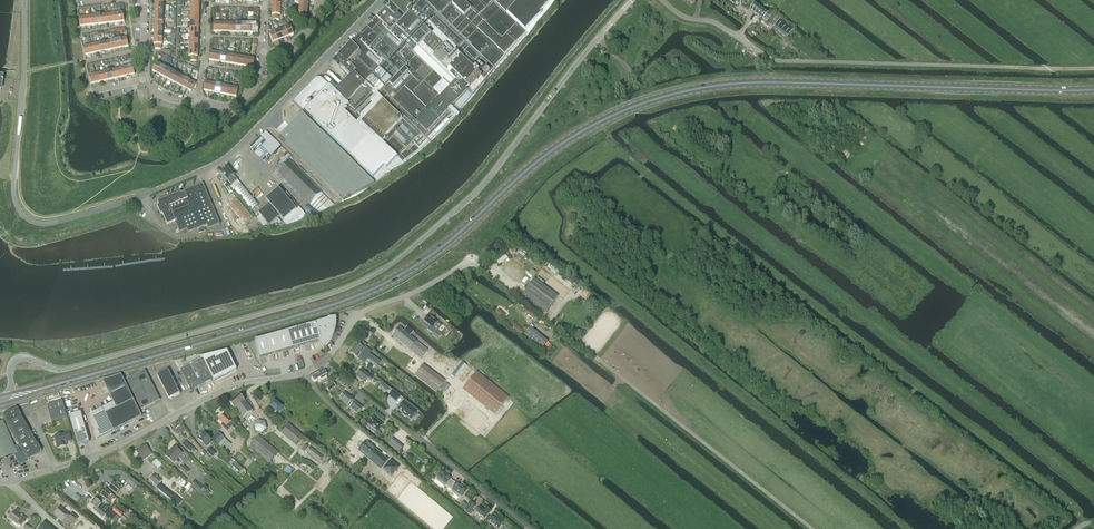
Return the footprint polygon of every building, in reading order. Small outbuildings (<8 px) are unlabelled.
[(322,80),(320,79),(319,79),(318,79),(317,79),(316,80),(315,80),(306,90),(294,102),(304,113),(312,120),(355,161),(372,177),(375,180),(378,183),(391,175),(404,166),(406,165),(411,161),(418,156),(422,153),(432,142),(456,120),(459,116),(471,102),(489,80),(494,75),(529,36),(528,35),(526,33),(544,15),(542,14),(556,0),(393,0),(386,8),(372,22),(368,26),(354,40),(340,54),(338,56),(338,57),(339,57),(337,58),(337,59),(337,60),(337,61),(337,62),(337,63),(341,66),(341,67),(350,76),(346,81),(335,92),(329,87),(322,80)] [(755,2),(750,9),(763,19),(768,12),(755,2)] [(780,19),(774,26),(787,36),(792,29),(793,29),(780,18),(780,19)] [(285,27),(285,29),(288,36),(293,34),(290,27),(288,28),(287,26),(285,27)] [(283,30),(280,31),(283,38),(288,36),(285,29),(285,27),(282,28),(283,30)] [(274,31),(275,33),(278,40),(283,38),(280,31),(277,32),(277,30),(274,31)] [(278,40),(275,33),(274,31),(272,32),(272,34),(270,35),(272,42),(278,40)] [(152,71),(157,73),(161,66),(162,65),(159,63),(159,65),(156,63),(152,71)] [(159,75),(162,76),(166,69),(163,67),(164,66),(162,65),(161,66),(157,73),(156,75),(158,77),(159,75)] [(162,76),(167,79),(171,71),(171,70),(169,69),(168,70),(166,69),(162,76)] [(167,79),(172,81),(176,74),(173,73),(174,71),(171,70),(171,71),(167,79)] [(172,81),(177,84),(180,77),(181,75),(179,74),(178,75),(176,74),(172,81)] [(177,84),(182,86),(185,79),(183,78),(184,76),(181,75),(180,77),(177,84)] [(185,79),(182,86),(186,89),(190,82),(191,80),(189,79),(190,78),(187,76),(185,79)] [(190,82),(186,89),(191,92),(195,84),(193,83),(193,82),(191,80),(190,82)] [(295,122),(279,138),(285,144),(331,189),(337,183),(338,185),(337,185),(342,195),(355,190),(351,179),(350,180),(347,181),(345,182),(341,179),(354,165),(302,114),(295,122)] [(278,174),(310,205),(319,214),(334,206),(321,194),(322,194),(290,162),(278,174)] [(226,182),(228,180),(232,185),(238,180),(228,168),(221,173),(223,174),(220,176),(226,182)] [(159,206),(158,207),(161,215),(163,214),(167,225),(175,222),(180,233),(187,230),(188,233),(207,226),(208,229),(220,224),(203,183),(158,202),(159,206)] [(241,184),(234,190),(252,211),(258,205),(241,184)] [(260,216),(257,219),(263,227),(267,223),(269,226),(280,217),(284,221),(287,226),(288,226),(308,218),(299,208),(297,210),(279,188),(265,199),(269,204),(258,213),(260,216)] [(238,198),(229,206),(244,225),(253,218),(238,198)] [(499,264),(507,257),(505,254),(497,261),(499,264)] [(545,314),(558,297),(534,279),(521,296),(545,314)] [(429,315),(424,321),(430,325),(427,329),(436,336),(439,332),(433,328),(437,322),(429,315)] [(336,317),(289,331),(293,348),(319,340),(324,348),(330,342),(334,337),(335,335),(336,331),(337,326),(337,321),(336,317)] [(403,331),(399,328),(392,336),(421,359),(427,351),(410,336),(414,332),(407,326),(403,331)] [(530,328),(523,336),(540,351),(548,342),(530,328)] [(289,331),(277,334),(282,351),(293,348),(289,331)] [(277,334),(266,337),(271,355),(282,351),(277,334)] [(266,337),(255,340),(260,358),(271,355),(266,337)] [(363,357),(363,358),(373,365),(375,361),(365,354),(366,353),(362,351),(364,348),(356,342),(353,347),(361,353),(364,355),(363,357)] [(358,358),(359,356),(362,359),(363,358),(363,357),(364,355),(361,353),(353,347),(349,352),(358,358)] [(203,359),(181,370),(191,389),(213,378),(214,381),(237,370),(227,351),(202,357),(203,359)] [(422,366),(415,375),(421,380),(428,371),(422,366)] [(169,399),(180,393),(168,369),(157,375),(169,399)] [(371,381),(373,378),(362,369),(357,376),(365,383),(368,379),(371,381)] [(127,380),(132,390),(150,380),(145,370),(127,380)] [(325,370),(312,377),(314,382),(320,378),(322,381),(328,378),(326,375),(327,374),(325,370)] [(476,372),(463,389),(495,414),(508,397),(476,372)] [(114,403),(90,414),(97,439),(142,416),(121,375),(103,381),(114,403)] [(438,379),(431,388),(437,392),(444,383),(438,379)] [(132,390),(137,399),(142,410),(160,400),(150,380),(132,390)] [(333,381),(325,386),(329,391),(336,386),(333,381)] [(393,390),(388,395),(396,402),(401,396),(393,389),(393,390)] [(349,404),(353,400),(344,393),(340,397),(349,404)] [(234,409),(235,408),(237,410),(233,414),(236,418),(240,415),(243,418),(253,411),(240,394),(230,403),(234,409)] [(283,407),(274,400),(269,406),(278,413),(283,407)] [(398,409),(411,419),(413,417),(414,418),(417,414),(416,413),(416,412),(414,411),(416,409),(406,401),(404,403),(404,402),(403,403),(402,402),(400,405),(401,406),(398,409)] [(48,407),(50,414),(52,422),(67,418),(63,402),(48,407)] [(16,408),(2,416),(15,439),(28,431),(29,431),(16,408)] [(81,412),(69,415),(78,445),(90,442),(81,412)] [(220,420),(227,426),(230,429),(232,427),(235,429),(237,426),(231,421),(232,421),(225,414),(220,420)] [(374,417),(367,426),(375,433),(377,431),(378,431),(383,425),(374,417)] [(267,429),(265,422),(259,420),(254,425),(256,432),(262,433),(267,429)] [(15,454),(20,464),(26,461),(19,448),(15,450),(3,422),(0,423),(0,460),(15,454)] [(289,424),(283,431),(281,433),(296,445),(303,436),(289,424)] [(182,425),(174,432),(179,437),(186,429),(182,425)] [(28,431),(15,439),(19,446),(26,442),(33,438),(29,431),(28,431)] [(205,446),(211,440),(203,432),(198,438),(205,446)] [(212,438),(218,444),(224,438),(219,432),(212,438)] [(65,443),(72,441),(69,433),(63,435),(63,434),(55,436),(58,448),(66,446),(65,443)] [(278,452),(258,435),(250,445),(251,445),(248,449),(253,453),(255,451),(269,463),(278,452)] [(33,438),(26,442),(34,457),(41,453),(33,438)] [(396,450),(401,444),(393,438),(388,444),(396,450)] [(225,439),(218,445),(224,452),(231,445),(225,439)] [(182,444),(191,452),(195,456),(198,452),(186,440),(182,444)] [(19,446),(27,461),(34,457),(26,442),(19,446)] [(359,450),(367,457),(374,449),(366,442),(359,450)] [(135,451),(138,455),(137,456),(141,462),(152,454),(145,444),(135,451)] [(168,453),(167,452),(164,455),(174,464),(183,453),(174,446),(168,453)] [(323,457),(310,446),(306,451),(319,462),(323,457)] [(207,451),(212,457),(212,458),(216,454),(210,448),(207,451)] [(380,469),(381,468),(388,460),(374,449),(367,457),(380,469)] [(152,463),(158,469),(162,465),(157,459),(152,463)] [(390,461),(383,470),(391,477),(399,468),(390,461)] [(232,465),(231,465),(240,473),(240,472),(243,469),(235,462),(234,462),(232,465)] [(186,475),(187,474),(189,476),(192,472),(190,470),(190,471),(183,466),(180,469),(186,475)] [(445,486),(448,488),(453,482),(450,479),(451,479),(442,471),(435,480),(444,487),(445,486)] [(160,483),(162,481),(154,474),(150,479),(157,486),(156,487),(164,494),(178,506),(182,501),(174,495),(160,483)] [(131,477),(126,482),(134,489),(139,483),(131,477)] [(179,478),(176,482),(188,492),(192,487),(179,478)] [(195,480),(192,483),(201,490),(204,487),(200,484),(195,480)] [(117,494),(123,486),(118,482),(116,484),(114,482),(109,488),(117,494)] [(457,484),(453,482),(448,488),(451,490),(451,492),(460,499),(466,491),(457,483),(457,484)] [(102,491),(99,494),(101,496),(105,499),(103,500),(102,502),(105,505),(106,503),(108,504),(114,497),(112,494),(106,489),(103,492),(102,491)] [(95,498),(90,504),(94,508),(95,508),(94,510),(102,517),(104,515),(105,515),(106,515),(112,521),(116,516),(108,508),(106,510),(105,509),(106,507),(95,498)] [(463,509),(467,504),(463,501),(459,505),(463,509)] [(464,509),(464,510),(471,515),(473,512),(471,511),(476,506),(471,502),(464,509)] [(60,507),(54,514),(63,522),(69,515),(60,507)] [(115,507),(112,511),(113,511),(120,518),(123,515),(124,514),(115,507)] [(476,512),(485,519),(491,512),(486,508),(484,511),(480,507),(476,512)] [(9,518),(17,524),(18,523),(21,525),(26,518),(23,516),(22,517),(14,511),(9,518)] [(78,518),(72,513),(67,519),(74,524),(78,518)] [(498,517),(493,514),(487,521),(497,528),(499,528),(505,522),(498,517)]
